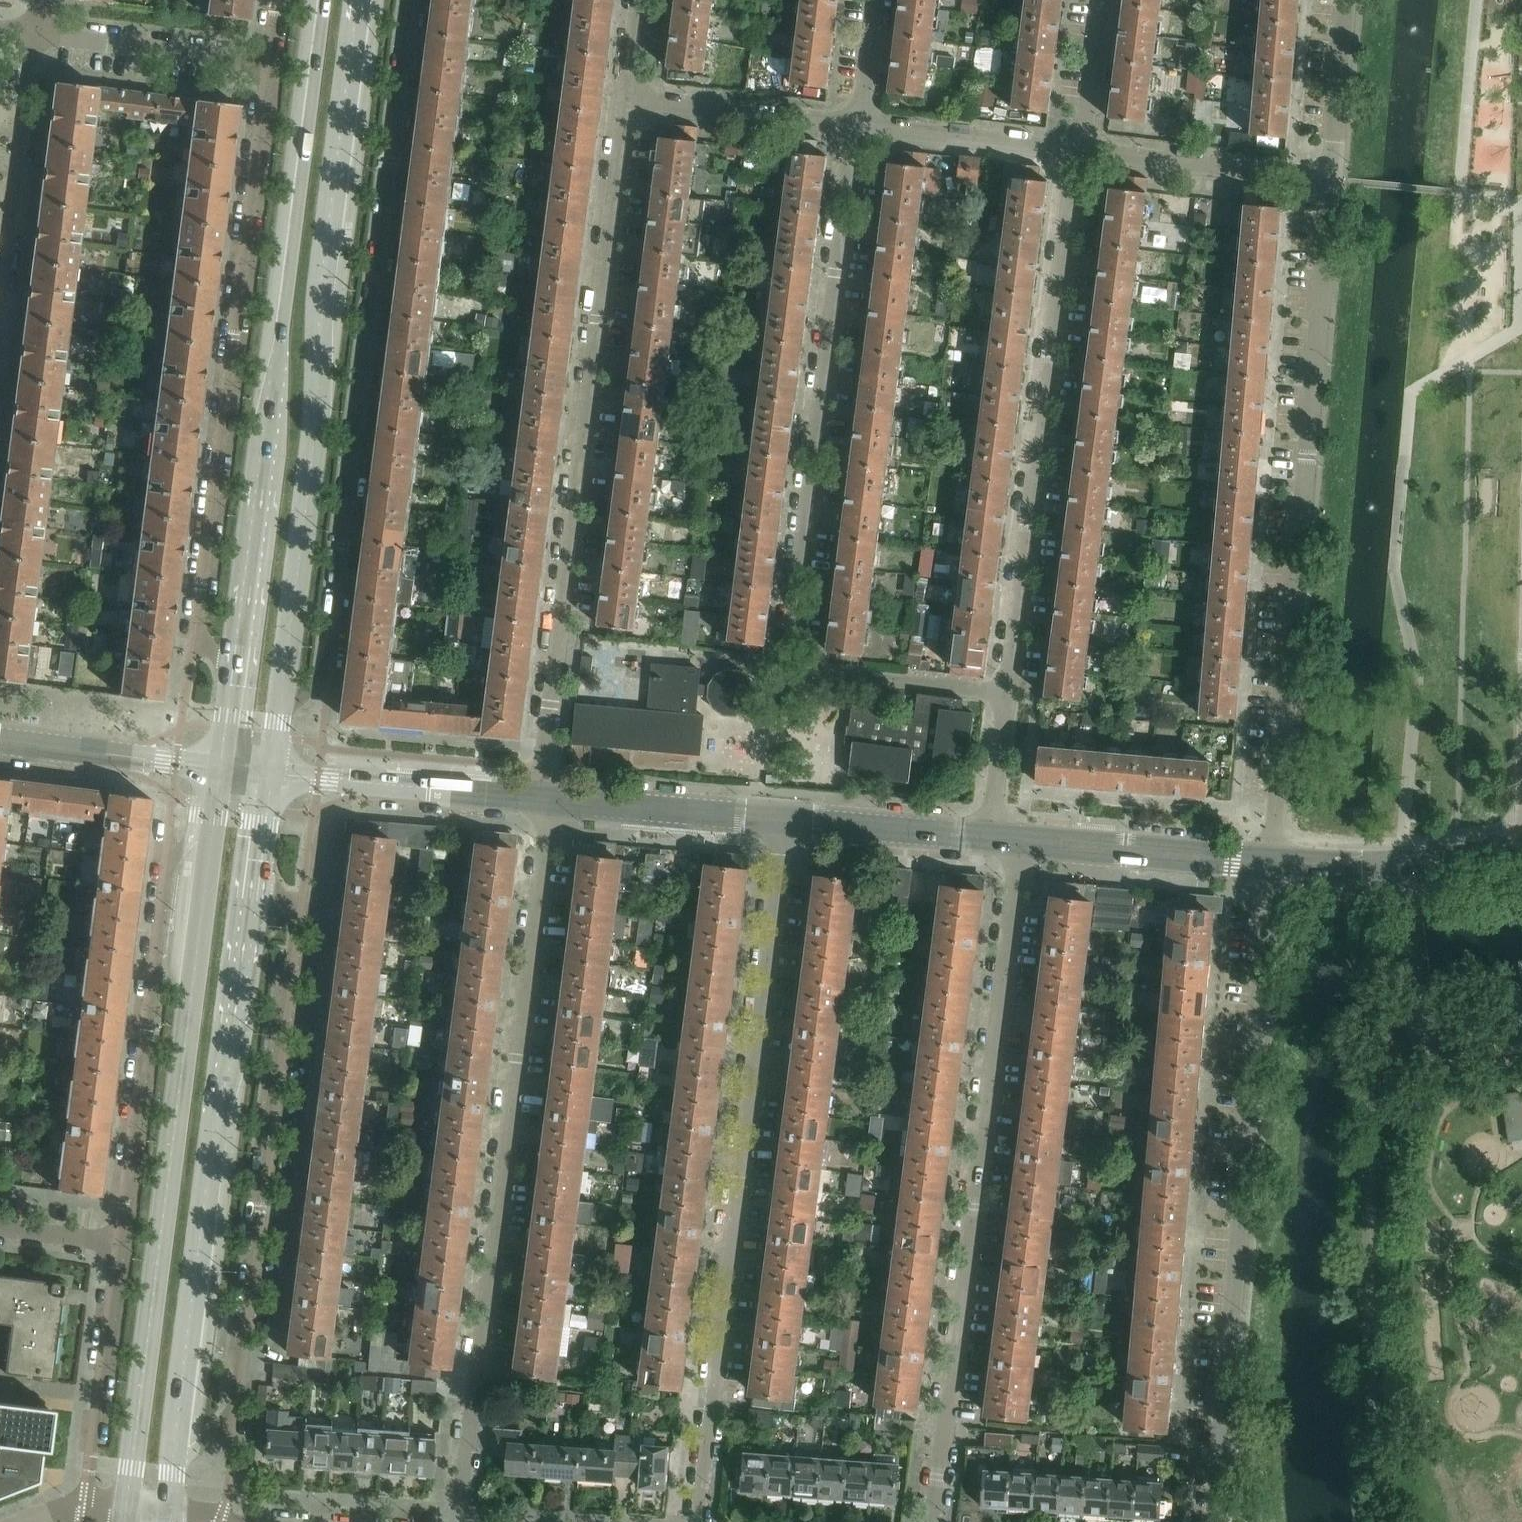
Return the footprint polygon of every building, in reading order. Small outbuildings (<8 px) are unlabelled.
[(253,0),(197,0),(196,9),(209,10),(208,15),(250,21),(253,0)] [(434,32),(469,36),(473,0),(438,0),(434,32)] [(507,10),(524,12),(525,4),(525,0),(508,0),(507,10)] [(574,50),(609,55),(616,0),(581,0),(574,50)] [(677,15),(711,19),(713,0),(679,0),(677,15)] [(801,30),(835,34),(840,0),(805,0),(801,30)] [(898,37),(932,42),(937,0),(902,0),(898,37)] [(960,13),(978,16),(980,0),(962,0),(960,13)] [(1038,0),(1028,0),(1021,54),(1056,58),(1063,3),(1038,0)] [(1125,6),(1160,10),(1162,0),(1126,0),(1125,6)] [(1262,23),(1297,26),(1300,0),(1264,0),(1262,23)] [(1160,10),(1125,6),(1118,62),(1153,66),(1160,10)] [(711,19),(677,15),(670,69),(671,69),(671,68),(704,73),(711,19)] [(1297,26),(1262,23),(1257,79),(1293,82),(1297,26)] [(835,34),(801,30),(794,84),(828,89),(827,90),(828,90),(835,34)] [(983,31),(981,44),(993,45),(994,32),(983,31)] [(469,36),(434,32),(427,87),(462,91),(469,36)] [(966,33),(965,43),(973,44),(973,34),(966,33)] [(932,42),(898,37),(890,94),(891,94),(924,98),(924,99),(925,99),(932,42)] [(1187,42),(1185,59),(1201,61),(1203,46),(1203,44),(1187,42)] [(609,55),(574,50),(567,106),(602,110),(609,55)] [(1056,58),(1021,54),(1014,110),(1015,110),(1015,109),(1048,113),(1048,114),(1049,114),(1056,58)] [(507,55),(505,66),(514,67),(516,57),(507,55)] [(939,59),(938,68),(954,70),(955,61),(939,59)] [(1153,66),(1118,62),(1111,119),(1112,120),(1112,119),(1145,123),(1146,124),(1153,66)] [(1191,70),(1188,93),(1206,95),(1209,72),(1191,70)] [(1293,82),(1257,79),(1252,136),(1253,136),(1288,139),(1293,82)] [(978,81),(975,106),(993,108),(996,84),(978,81)] [(99,88),(57,83),(49,146),(91,152),(96,109),(99,88)] [(462,91),(427,87),(420,142),(455,146),(462,91)] [(194,127),(197,101),(99,88),(96,109),(128,114),(127,119),(194,127)] [(235,140),(239,111),(239,106),(197,101),(194,127),(193,135),(235,140)] [(602,110),(567,106),(560,161),(595,166),(602,110)] [(675,125),(673,139),(698,142),(700,128),(675,125)] [(231,169),(235,140),(193,135),(189,164),(231,169)] [(698,142),(673,139),(664,138),(664,137),(663,137),(655,196),(690,201),(698,142)] [(795,139),(793,152),(816,156),(818,142),(795,139)] [(455,146),(420,142),(413,198),(447,203),(455,146)] [(91,152),(49,146),(41,204),(83,210),(91,152)] [(902,151),(901,165),(926,168),(928,154),(902,151)] [(816,156),(793,152),(786,210),(821,214),(828,156),(827,156),(827,157),(816,156)] [(981,160),(962,158),(959,182),(978,184),(981,160)] [(595,166),(560,161),(553,217),(588,221),(595,166)] [(926,168),(901,165),(892,164),(892,163),(884,221),(919,226),(926,168)] [(231,169),(189,164),(182,223),(224,228),(231,169)] [(1015,164),(1013,178),(1039,181),(1041,167),(1020,165),(1015,164)] [(730,177),(729,186),(737,187),(738,187),(740,177),(739,177),(730,176),(730,177)] [(1124,176),(1122,190),(1147,193),(1149,179),(1124,176)] [(1039,181),(1013,178),(1006,232),(1042,236),(1048,181),(1047,182),(1039,181)] [(1147,193),(1122,190),(1113,189),(1113,188),(1112,188),(1105,245),(1140,249),(1147,193)] [(728,191),(726,201),(735,202),(736,202),(738,192),(737,192),(728,191)] [(1248,191),(1246,206),(1272,207),(1273,193),(1248,191)] [(690,201),(655,196),(648,251),(683,255),(690,201)] [(447,203),(413,198),(405,254),(440,258),(447,203)] [(83,210),(41,204),(33,264),(76,269),(83,210)] [(1272,207),(1246,206),(1241,265),(1276,267),(1282,207),(1281,207),(1281,208),(1272,207)] [(821,214),(786,210),(778,266),(813,270),(821,214)] [(1196,211),(1195,225),(1207,226),(1207,212),(1196,211)] [(588,221),(553,217),(546,273),(581,277),(588,221)] [(919,226),(884,221),(877,276),(912,281),(919,226)] [(224,228),(182,223),(174,282),(216,287),(224,228)] [(119,231),(117,245),(126,246),(128,232),(119,231)] [(1042,236),(1006,232),(999,287),(1034,292),(1042,236)] [(1140,249),(1105,245),(1098,301),(1132,306),(1140,249)] [(683,255),(648,251),(639,322),(674,327),(683,255)] [(440,258),(405,254),(398,309),(433,314),(440,258)] [(76,269),(33,264),(26,322),(68,327),(76,269)] [(1276,267),(1241,265),(1236,320),(1271,323),(1276,267)] [(813,270),(778,266),(769,337),(804,341),(813,270)] [(581,277),(546,273),(539,328),(574,332),(581,277)] [(912,281),(877,276),(868,348),(903,353),(912,281)] [(216,287),(174,282),(167,341),(209,346),(216,287)] [(1034,292),(999,287),(990,362),(1025,367),(1034,292)] [(937,300),(948,302),(949,289),(939,288),(937,300)] [(1132,306),(1098,301),(1091,356),(1125,361),(1132,306)] [(433,314),(398,309),(391,364),(426,369),(433,314)] [(1271,323),(1236,320),(1231,377),(1267,379),(1271,323)] [(104,321),(103,332),(115,333),(116,323),(104,321)] [(68,327),(26,322),(19,381),(61,386),(68,327)] [(674,327),(639,322),(632,382),(667,387),(674,327)] [(119,323),(118,334),(129,336),(131,325),(119,323)] [(574,332),(539,328),(532,383),(567,388),(574,332)] [(804,341),(769,337),(762,399),(797,403),(804,341)] [(209,346),(167,341),(159,399),(201,404),(209,346)] [(903,353),(868,348),(860,408),(895,412),(903,353)] [(463,355),(461,377),(473,378),(475,356),(463,355)] [(1125,361),(1091,356),(1083,416),(1118,420),(1125,361)] [(1025,367),(990,362),(982,423),(1017,428),(1025,367)] [(426,369),(391,364),(384,419),(419,424),(426,369)] [(1267,379),(1231,377),(1226,433),(1262,436),(1267,379)] [(61,386),(19,381),(11,440),(53,445),(61,386)] [(99,382),(97,391),(109,392),(110,383),(99,382)] [(667,387),(632,382),(624,441),(659,445),(667,387)] [(567,388),(532,383),(525,439),(560,443),(567,388)] [(201,404),(159,399),(152,458),(194,463),(201,404)] [(797,403),(762,399),(754,459),(789,463),(790,451),(791,449),(793,433),(797,403)] [(888,472),(895,412),(860,408),(853,467),(888,472)] [(1118,420),(1083,416),(1076,473),(1111,477),(1118,420)] [(419,424),(384,419),(377,475),(412,480),(419,424)] [(1017,428),(982,423),(975,482),(1010,487),(1017,428)] [(1262,436),(1226,433),(1221,489),(1257,493),(1262,436)] [(560,443),(525,439),(518,494),(553,499),(560,443)] [(53,445),(11,440),(3,499),(46,504),(53,445)] [(659,445),(624,441),(615,513),(650,517),(659,445)] [(194,463),(152,458),(144,517),(186,522),(194,463)] [(789,463),(754,459),(745,528),(780,533),(789,463)] [(888,472),(853,467),(844,538),(879,543),(888,472)] [(710,473),(708,484),(718,485),(719,474),(710,473)] [(1111,477),(1076,473),(1068,529),(1103,533),(1111,477)] [(412,480),(377,475),(370,530),(405,534),(412,480)] [(1010,487),(975,482),(966,553),(1001,557),(1005,522),(1009,491),(1010,487)] [(1257,493),(1221,489),(1217,545),(1252,549),(1257,493)] [(553,499),(518,494),(511,550),(546,555),(553,499)] [(3,499),(0,526),(0,558),(38,563),(46,504),(3,499)] [(720,514),(706,512),(705,520),(719,522),(720,514)] [(650,517),(615,513),(608,570),(643,575),(650,517)] [(186,522),(144,517),(137,576),(179,581),(186,522)] [(1138,522),(1137,533),(1152,535),(1153,523),(1138,522)] [(780,533),(745,528),(738,585),(773,590),(780,533)] [(1103,533),(1068,529),(1061,584),(1096,589),(1103,533)] [(405,534),(370,530),(363,585),(398,590),(405,534)] [(879,543),(844,538),(836,595),(871,599),(879,543)] [(94,539),(92,552),(102,554),(104,540),(94,539)] [(1156,541),(1156,550),(1158,551),(1169,552),(1170,543),(1159,542),(1156,541)] [(1252,549),(1217,545),(1212,602),(1247,605),(1252,549)] [(924,547),(922,574),(934,576),(937,548),(924,547)] [(546,555),(511,550),(504,606),(538,610),(546,555)] [(698,552),(693,570),(706,574),(711,556),(698,552)] [(1001,557),(966,553),(958,609),(993,614),(1001,557)] [(0,558),(0,618),(31,622),(38,563),(0,558)] [(643,575),(608,570),(601,627),(601,626),(635,630),(635,631),(636,631),(643,575)] [(179,581),(137,576),(129,634),(171,640),(179,581)] [(907,577),(906,593),(916,593),(917,577),(907,577)] [(1096,589),(1061,584),(1054,640),(1089,645),(1096,589)] [(398,590),(363,585),(356,641),(391,645),(398,590)] [(773,590),(738,585),(731,642),(732,642),(732,641),(765,645),(765,646),(766,646),(773,590)] [(927,587),(918,586),(915,602),(924,603),(927,587)] [(871,599),(836,595),(829,652),(830,653),(830,652),(863,657),(864,658),(871,599)] [(1247,605),(1212,602),(1207,658),(1242,661),(1247,605)] [(917,604),(915,637),(942,638),(943,614),(931,613),(932,605),(917,604)] [(538,610),(504,606),(497,662),(531,667),(538,610)] [(993,614),(958,609),(951,667),(952,667),(952,666),(985,670),(985,671),(986,671),(993,614)] [(69,615),(68,626),(78,628),(79,616),(69,615)] [(0,618),(0,681),(23,683),(31,622),(0,618)] [(670,625),(668,638),(679,640),(681,627),(670,625)] [(171,640),(129,634),(125,663),(167,669),(171,640)] [(911,662),(922,664),(925,642),(914,640),(911,662)] [(1089,645),(1054,640),(1047,698),(1048,698),(1048,697),(1081,701),(1082,702),(1089,645)] [(417,662),(389,659),(391,645),(356,641),(346,720),(348,721),(352,722),(381,725),(384,699),(412,703),(417,662)] [(584,655),(581,676),(592,677),(594,656),(584,655)] [(63,657),(61,668),(74,670),(76,658),(63,657)] [(1237,719),(1242,661),(1207,658),(1202,716),(1202,719),(1194,718),(1194,723),(1202,723),(1202,725),(1214,726),(1214,731),(1236,733),(1237,719)] [(531,667),(497,662),(490,721),(488,734),(521,737),(523,735),(531,667)] [(167,669),(125,663),(121,696),(163,701),(167,669)] [(429,664),(428,676),(439,677),(441,666),(429,664)] [(700,670),(689,669),(683,668),(683,667),(670,666),(670,667),(654,666),(650,712),(579,705),(575,742),(701,753),(704,716),(695,715),(697,695),(711,697),(716,707),(725,714),(736,715),(747,710),(753,701),(754,689),(749,679),(740,673),(729,672),(718,676),(713,686),(698,685),(700,670)] [(851,775),(910,783),(913,760),(934,763),(934,769),(967,773),(975,713),(963,712),(964,700),(919,694),(916,721),(904,719),(905,712),(853,705),(851,726),(848,726),(846,743),(854,744),(851,775)] [(892,696),(876,694),(875,703),(891,705),(892,696)] [(467,718),(468,709),(469,699),(461,698),(460,708),(412,703),(384,699),(381,725),(488,734),(490,721),(467,718)] [(1099,753),(1068,750),(1040,747),(1039,748),(1040,748),(1037,782),(1036,782),(1095,788),(1099,753)] [(1154,757),(1126,755),(1099,753),(1095,788),(1151,792),(1154,757)] [(1212,762),(1182,760),(1154,757),(1151,792),(1209,797),(1209,796),(1208,796),(1211,763),(1212,763),(1212,762)] [(784,777),(768,776),(767,784),(784,785),(784,777)] [(0,780),(0,810),(6,811),(8,799),(22,801),(21,809),(57,814),(60,787),(0,780)] [(151,799),(60,787),(57,814),(92,818),(93,810),(107,812),(106,824),(147,829),(151,799)] [(385,825),(355,823),(354,835),(384,839),(385,825)] [(147,829),(106,824),(104,837),(101,837),(97,872),(99,872),(98,884),(139,890),(147,829)] [(432,851),(435,829),(385,825),(384,839),(392,840),(399,841),(399,848),(420,849),(418,870),(429,872),(432,850),(432,851)] [(483,845),(484,835),(472,833),(471,844),(475,844),(483,845)] [(513,849),(515,837),(484,834),(484,835),(483,845),(513,849)] [(384,839),(354,835),(347,887),(385,892),(392,840),(384,839)] [(616,845),(586,843),(584,857),(614,860),(616,845)] [(513,849),(483,845),(475,844),(468,895),(507,900),(513,849)] [(749,857),(711,854),(710,866),(748,871),(749,857)] [(614,860),(584,857),(578,906),(616,911),(622,861),(614,860)] [(821,864),(820,878),(857,882),(859,867),(821,864)] [(741,923),(748,871),(710,866),(703,918),(741,923)] [(910,896),(913,872),(894,870),(891,894),(910,896)] [(955,875),(953,888),(983,891),(985,878),(955,875)] [(857,882),(820,878),(813,929),(851,934),(857,882)] [(139,890),(98,884),(96,898),(94,898),(89,932),(92,933),(90,945),(132,951),(139,890)] [(1056,884),(1055,899),(1093,902),(1133,905),(1135,891),(1056,884)] [(385,892),(347,887),(341,939),(378,944),(385,892)] [(976,941),(980,916),(983,891),(953,888),(945,887),(939,937),(976,941)] [(507,900),(468,895),(462,947),(500,952),(507,900)] [(1213,898),(1183,896),(1182,909),(1212,912),(1213,898)] [(1093,902),(1055,899),(1054,906),(1053,908),(1048,950),(1086,954),(1093,902)] [(616,911),(578,906),(572,958),(609,963),(616,911)] [(1212,912),(1182,909),(1174,908),(1170,959),(1207,962),(1212,912)] [(642,916),(640,931),(654,933),(656,918),(642,916)] [(741,923),(703,918),(696,971),(734,976),(738,950),(741,923)] [(851,934),(813,929),(806,981),(844,985),(851,934)] [(1133,933),(1131,947),(1143,948),(1145,934),(1133,933)] [(976,941),(939,937),(932,989),(970,994),(976,941)] [(378,944),(341,939),(334,990),(372,995),(378,944)] [(132,951),(90,945),(88,959),(86,959),(81,994),(84,994),(82,1006),(124,1011),(132,951)] [(500,952),(462,947),(456,999),(493,1003),(500,952)] [(1086,954),(1048,950),(1041,1001),(1080,1006),(1086,954)] [(419,956),(417,968),(431,969),(432,957),(419,956)] [(609,963),(572,958),(565,1010),(603,1014),(609,963)] [(1207,962),(1170,959),(1165,1011),(1203,1014),(1207,962)] [(734,976),(696,971),(690,1022),(728,1027),(734,976)] [(38,975),(37,986),(48,988),(49,976),(38,975)] [(844,985),(806,981),(800,1032),(837,1037),(844,985)] [(669,988),(653,986),(651,1003),(668,1005),(669,988)] [(970,994),(932,989),(926,1040),(963,1044),(970,994)] [(372,995),(334,990),(328,1042),(365,1047),(372,995)] [(493,1003),(456,999),(449,1050),(487,1055),(493,1003)] [(1080,1006),(1041,1001),(1035,1052),(1073,1057),(1080,1006)] [(124,1011),(82,1006),(81,1019),(79,1019),(74,1054),(76,1055),(74,1067),(116,1072),(124,1011)] [(603,1014),(565,1010),(558,1061),(596,1066),(603,1014)] [(1203,1014),(1165,1011),(1161,1062),(1198,1065),(1203,1014)] [(728,1027),(690,1022),(683,1074),(721,1079),(728,1027)] [(655,1026),(645,1025),(644,1037),(653,1038),(655,1026)] [(837,1037),(800,1032),(793,1084),(831,1088),(837,1037)] [(963,1044),(926,1040),(919,1092),(957,1096),(963,1044)] [(365,1047),(328,1042),(321,1094),(359,1099),(365,1047)] [(487,1055),(449,1050),(443,1102),(480,1106),(487,1055)] [(28,1052),(27,1061),(36,1062),(37,1053),(28,1052)] [(1073,1057),(1035,1052),(1028,1104),(1067,1108),(1073,1057)] [(596,1066),(558,1061),(552,1113),(589,1118),(596,1066)] [(1198,1065),(1161,1062),(1156,1115),(1194,1118),(1198,1065)] [(116,1072),(74,1067),(73,1080),(71,1080),(66,1115),(68,1115),(67,1128),(108,1133),(116,1072)] [(721,1079),(683,1074),(677,1126),(715,1130),(721,1079)] [(831,1088),(793,1084),(787,1135),(824,1140),(831,1088)] [(1102,1088),(1101,1095),(1110,1096),(1111,1089),(1102,1088)] [(957,1096),(919,1092),(913,1143),(950,1148),(957,1096)] [(1520,1093),(1503,1095),(1510,1144),(1513,1144),(1514,1151),(1521,1149),(1521,1105),(1520,1093)] [(359,1099),(321,1094),(314,1145),(352,1150),(359,1099)] [(420,1103),(405,1101),(404,1111),(419,1113),(420,1103)] [(480,1106),(443,1102),(436,1153),(474,1158),(480,1106)] [(1067,1108),(1028,1104),(1022,1155),(1060,1160),(1067,1108)] [(619,1109),(618,1121),(628,1122),(629,1110),(619,1109)] [(401,1112),(400,1123),(417,1125),(418,1114),(401,1112)] [(589,1118),(552,1113),(545,1164),(583,1169),(589,1118)] [(1194,1118),(1156,1115),(1151,1167),(1189,1170),(1194,1118)] [(645,1123),(633,1122),(630,1149),(617,1147),(614,1170),(639,1173),(645,1123)] [(715,1130),(677,1126),(670,1177),(708,1182),(715,1130)] [(108,1133),(67,1128),(65,1141),(63,1140),(58,1176),(61,1176),(60,1182),(59,1190),(100,1196),(108,1133)] [(824,1140),(787,1135),(780,1186),(818,1191),(824,1140)] [(950,1148),(913,1143),(906,1195),(943,1200),(950,1148)] [(352,1150),(314,1145),(308,1197),(345,1202),(352,1150)] [(474,1158),(436,1153),(430,1204),(467,1209),(474,1158)] [(1060,1160),(1022,1155),(1015,1207),(1053,1212),(1060,1160)] [(583,1169),(545,1164),(539,1216),(576,1220),(583,1169)] [(1189,1170),(1151,1167),(1147,1219),(1185,1223),(1189,1170)] [(862,1197),(864,1176),(864,1175),(849,1173),(846,1195),(862,1197)] [(402,1178),(390,1177),(390,1183),(388,1194),(400,1196),(402,1178)] [(708,1182),(670,1177),(664,1229),(702,1233),(708,1182)] [(818,1191),(780,1186),(774,1238),(811,1243),(818,1191)] [(943,1200),(906,1195),(900,1247),(937,1251),(943,1200)] [(859,1215),(861,1198),(844,1196),(842,1214),(859,1215)] [(345,1202),(308,1197),(301,1249),(339,1254),(345,1202)] [(467,1209),(430,1204),(424,1256),(461,1261),(467,1209)] [(1053,1212),(1015,1207),(1009,1258),(1047,1263),(1053,1212)] [(576,1220),(539,1216),(532,1268),(569,1273),(576,1220)] [(1185,1223),(1147,1219),(1142,1271),(1180,1275),(1185,1223)] [(858,1224),(856,1241),(871,1243),(873,1226),(858,1224)] [(702,1233),(664,1229),(657,1280),(695,1285),(702,1233)] [(811,1243),(774,1238),(767,1290),(805,1295),(811,1243)] [(382,1242),(381,1250),(389,1251),(390,1243),(382,1242)] [(620,1242),(617,1268),(632,1270),(635,1244),(620,1242)] [(937,1251),(900,1247),(893,1298),(930,1303),(937,1251)] [(339,1254),(301,1249),(294,1301),(332,1306),(339,1254)] [(461,1261),(424,1256),(417,1307),(454,1312),(461,1261)] [(1047,1263),(1009,1258),(1002,1310),(1040,1315),(1047,1263)] [(569,1273),(532,1268),(526,1319),(563,1324),(569,1273)] [(1180,1275),(1142,1271),(1138,1323),(1176,1326),(1180,1275)] [(5,1372),(5,1373),(53,1379),(62,1304),(60,1304),(61,1297),(62,1297),(63,1296),(64,1295),(65,1287),(65,1286),(64,1285),(63,1284),(55,1283),(54,1283),(53,1284),(54,1285),(54,1286),(45,1284),(45,1281),(0,1276),(0,1324),(11,1326),(5,1372)] [(848,1278),(834,1276),(833,1291),(846,1292),(848,1278)] [(695,1285),(657,1280),(651,1331),(689,1335),(695,1285)] [(373,1287),(364,1287),(363,1298),(372,1299),(373,1287)] [(805,1295),(767,1290),(760,1342),(798,1346),(805,1295)] [(604,1298),(594,1297),(593,1306),(603,1307),(604,1298)] [(930,1303),(893,1298),(886,1350),(924,1355),(930,1303)] [(326,1357),(332,1306),(294,1301),(288,1353),(300,1354),(298,1365),(274,1363),(273,1378),(308,1380),(316,1380),(316,1376),(324,1371),(324,1370),(334,1371),(335,1363),(336,1359),(326,1357)] [(454,1312),(417,1307),(411,1362),(440,1366),(447,1367),(454,1312)] [(1040,1315),(1002,1310),(995,1362),(1033,1367),(1040,1315)] [(845,1312),(838,1311),(836,1322),(843,1323),(845,1312)] [(609,1318),(608,1326),(619,1327),(620,1319),(609,1318)] [(855,1373),(863,1320),(849,1318),(840,1370),(855,1373)] [(563,1324),(526,1319),(519,1374),(529,1375),(556,1378),(563,1324)] [(1176,1326),(1138,1323),(1133,1375),(1171,1378),(1176,1326)] [(372,1331),(368,1371),(380,1372),(384,1332),(372,1331)] [(689,1335),(651,1331),(644,1383),(682,1388),(689,1335)] [(603,1338),(586,1336),(584,1358),(601,1359),(603,1338)] [(798,1346),(760,1342),(754,1394),(791,1399),(798,1346)] [(917,1408),(924,1355),(886,1350),(880,1403),(903,1407),(917,1408)] [(440,1366),(411,1362),(409,1374),(439,1378),(440,1366)] [(1033,1367),(995,1362),(989,1415),(1026,1419),(1033,1367)] [(358,1371),(363,1372),(366,1372),(367,1363),(359,1363),(358,1371)] [(556,1378),(529,1375),(528,1387),(554,1390),(556,1378)] [(1171,1378),(1133,1375),(1129,1428),(1166,1431),(1171,1378)] [(371,1377),(363,1377),(362,1385),(370,1386),(371,1377)] [(401,1379),(397,1379),(387,1378),(386,1387),(385,1392),(400,1393),(401,1379)] [(837,1380),(826,1379),(823,1398),(835,1400),(837,1380)] [(437,1383),(413,1380),(411,1394),(435,1396),(437,1383)] [(657,1385),(644,1384),(643,1394),(656,1395),(657,1385)] [(568,1394),(555,1393),(554,1402),(567,1403),(568,1394)] [(516,1413),(518,1396),(509,1395),(508,1412),(516,1413)] [(569,1395),(568,1404),(579,1405),(580,1396),(569,1395)] [(784,1398),(783,1410),(797,1411),(798,1400),(791,1399),(784,1398)] [(900,1432),(903,1407),(880,1403),(876,1429),(900,1432)] [(40,1483),(44,1452),(51,1453),(56,1411),(0,1404),(0,1499),(40,1483)] [(788,1414),(752,1410),(750,1423),(786,1428),(788,1414)] [(265,1456),(302,1458),(303,1459),(305,1424),(306,1418),(287,1417),(286,1420),(279,1420),(280,1411),(268,1411),(265,1456)] [(859,1433),(860,1415),(853,1414),(853,1418),(852,1433),(859,1433)] [(825,1429),(826,1417),(815,1416),(814,1428),(825,1429)] [(1058,1418),(1057,1429),(1068,1430),(1069,1420),(1058,1418)] [(331,1426),(305,1424),(303,1459),(302,1458),(301,1466),(327,1468),(331,1426)] [(357,1428),(331,1426),(327,1468),(354,1470),(357,1428)] [(383,1430),(357,1428),(354,1470),(380,1472),(383,1430)] [(543,1476),(546,1445),(523,1444),(524,1431),(496,1429),(494,1455),(510,1456),(509,1474),(543,1476)] [(409,1432),(383,1430),(380,1472),(406,1474),(409,1432)] [(435,1434),(409,1432),(406,1474),(432,1476),(433,1461),(435,1461),(435,1456),(433,1456),(435,1434)] [(1013,1447),(1015,1434),(1006,1434),(986,1432),(986,1447),(1013,1449),(1013,1447)] [(616,1450),(582,1448),(579,1479),(615,1482),(616,1464),(629,1465),(631,1436),(617,1435),(616,1450)] [(1039,1445),(1040,1437),(1032,1437),(1023,1435),(1022,1443),(1039,1445)] [(645,1445),(645,1437),(631,1436),(629,1465),(642,1466),(641,1488),(667,1490),(671,1447),(645,1445)] [(1089,1451),(1105,1452),(1106,1439),(1090,1438),(1089,1451)] [(1065,1439),(1057,1439),(1056,1451),(1064,1451),(1065,1439)] [(582,1448),(546,1445),(543,1476),(579,1479),(582,1448)] [(1116,1445),(1115,1453),(1127,1455),(1128,1446),(1116,1445)] [(1140,1446),(1139,1458),(1139,1459),(1164,1461),(1165,1448),(1140,1446)] [(768,1493),(769,1493),(771,1455),(746,1453),(745,1470),(739,1470),(739,1477),(744,1478),(743,1491),(754,1492),(755,1495),(766,1496),(768,1493)] [(797,1457),(771,1455),(769,1493),(770,1493),(771,1496),(783,1497),(784,1494),(794,1495),(797,1457)] [(823,1459),(797,1457),(794,1495),(805,1496),(806,1499),(817,1500),(819,1497),(820,1497),(823,1459)] [(848,1461),(823,1459),(820,1497),(821,1497),(822,1500),(834,1501),(835,1498),(845,1499),(848,1461)] [(874,1463),(848,1461),(845,1499),(856,1500),(857,1503),(869,1504),(871,1501),(874,1463)] [(900,1465),(874,1463),(871,1501),(872,1501),(873,1504),(885,1505),(886,1502),(897,1503),(898,1489),(900,1489),(900,1482),(899,1482),(900,1465)] [(998,1512),(1008,1513),(1011,1473),(986,1471),(984,1487),(979,1487),(978,1503),(983,1504),(983,1506),(999,1507),(998,1512)] [(1037,1475),(1011,1473),(1008,1513),(1033,1515),(1037,1475)] [(1062,1476),(1037,1475),(1033,1515),(1059,1517),(1062,1476)] [(1083,1519),(1086,1478),(1062,1476),(1059,1517),(1083,1519)] [(1111,1480),(1086,1478),(1083,1519),(1108,1521),(1111,1480)] [(1111,1480),(1108,1521),(1128,1521),(1134,1521),(1137,1482),(1111,1480)] [(1137,1482),(1134,1521),(1145,1521),(1145,1518),(1161,1519),(1161,1517),(1166,1517),(1167,1501),(1162,1500),(1164,1484),(1137,1482)]
